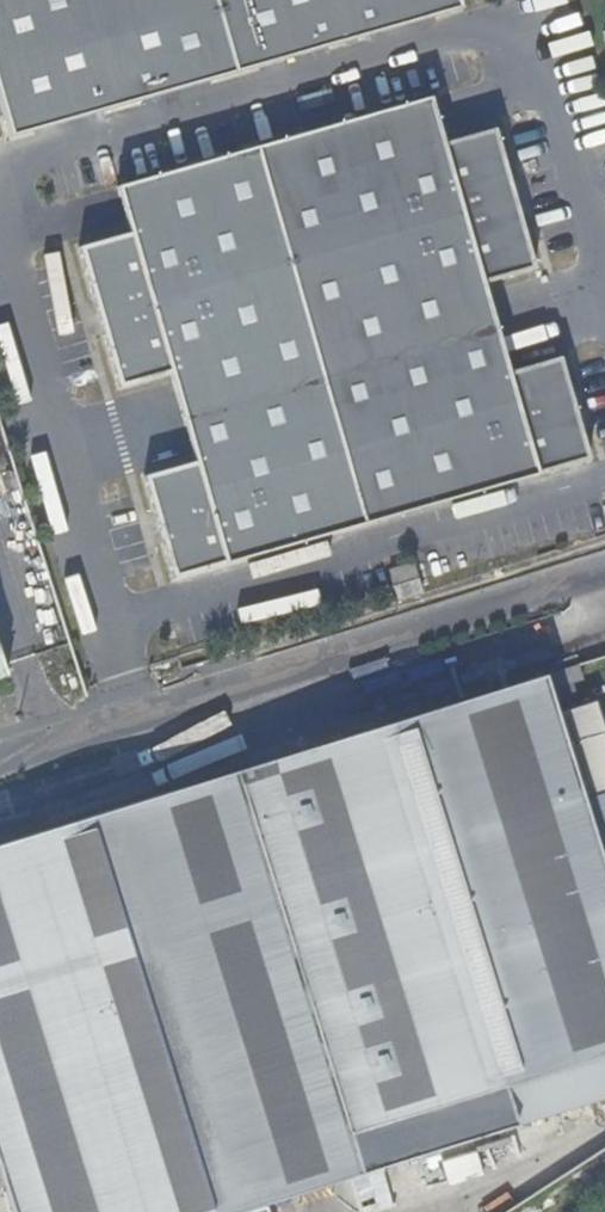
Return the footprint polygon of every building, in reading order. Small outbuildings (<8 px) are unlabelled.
[(8,140),(459,12),(455,0),(0,0),(0,112),(8,140)] [(115,190),(128,236),(77,250),(116,391),(168,377),(193,465),(141,480),(170,583),(586,464),(557,361),(506,375),(481,288),(532,273),(492,133),(441,147),(428,101),(115,190)] [(387,570),(394,597),(418,591),(411,564),(387,570)] [(8,677),(0,651),(0,680),(8,677)] [(573,664),(542,672),(546,687),(577,679),(573,664)] [(0,849),(0,1166),(14,1211),(267,1211),(604,1099),(604,761),(588,708),(556,718),(543,679),(0,849)] [(598,1173),(579,1187),(589,1202),(604,1190),(604,1183),(598,1173)]
